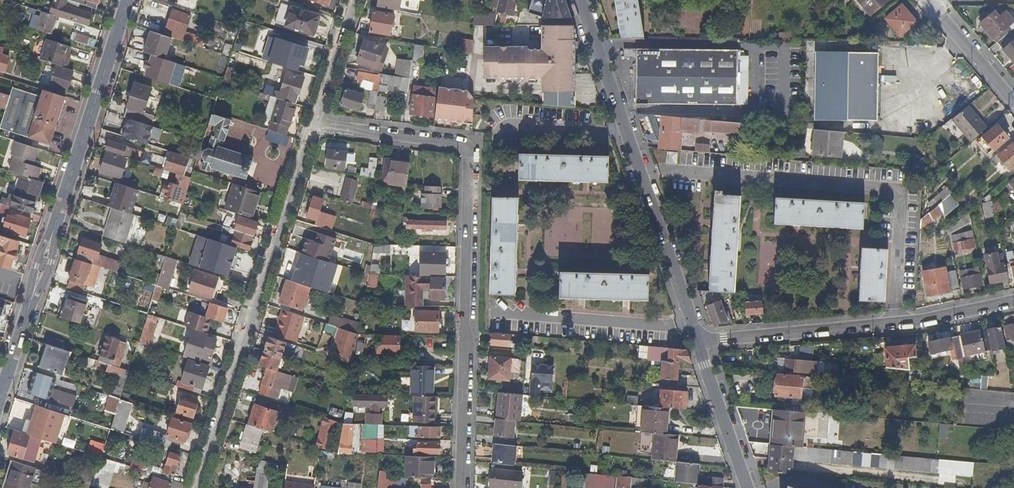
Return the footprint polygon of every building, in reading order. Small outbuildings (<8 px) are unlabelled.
[(79,4),(68,0),(67,0),(65,6),(77,10),(79,4)] [(98,0),(68,0),(79,4),(95,9),(98,0)] [(515,0),(499,0),(497,7),(496,11),(511,15),(515,0)] [(565,0),(531,0),(527,12),(545,18),(571,17),(565,0)] [(638,0),(615,0),(621,37),(645,38),(639,4),(638,0)] [(886,0),(859,0),(870,13),(886,0)] [(87,25),(91,14),(77,10),(65,6),(62,4),(58,15),(87,25)] [(312,38),(319,17),(281,4),(274,25),(297,33),(312,38)] [(916,23),(902,5),(885,19),(900,36),(916,23)] [(184,33),(190,16),(172,10),(164,36),(171,39),(201,48),(204,40),(184,33)] [(51,34),(56,16),(41,11),(35,29),(51,34)] [(992,39),(1013,21),(1005,11),(998,17),(993,11),(978,23),(992,39)] [(390,36),(393,15),(389,14),(374,12),(370,32),(390,36)] [(495,25),(495,15),(474,15),(473,24),(473,26),(495,25)] [(1013,27),(1013,22),(1013,21),(992,39),(995,43),(1013,27)] [(574,36),(574,25),(542,25),(542,36),(574,36)] [(1013,37),(1013,27),(995,43),(1000,49),(1013,37)] [(165,59),(171,39),(164,36),(151,32),(144,53),(165,59)] [(87,46),(89,39),(77,35),(75,42),(87,46)] [(574,74),(574,36),(542,36),(542,49),(527,48),(527,45),(486,45),(486,59),(497,59),(497,71),(529,72),(548,73),(574,74)] [(1000,49),(1009,59),(1013,56),(1013,58),(1013,37),(1000,49)] [(64,67),(68,54),(70,48),(45,39),(39,59),(64,67)] [(461,52),(472,52),(473,40),(462,39),(461,52)] [(377,68),(384,47),(364,40),(357,61),(377,68)] [(272,63),(295,71),(298,63),(299,58),(301,59),(304,50),(277,41),(273,53),(275,54),(272,63)] [(232,50),(233,46),(226,44),(222,55),(230,58),(232,50)] [(413,59),(422,60),(423,45),(414,45),(413,59)] [(624,55),(637,55),(636,102),(737,104),(737,69),(745,70),(745,56),(737,56),(738,49),(624,47),(624,55)] [(299,58),(298,63),(303,65),(308,51),(304,50),(301,59),(299,58)] [(878,53),(847,52),(816,52),(815,120),(877,121),(878,53)] [(9,57),(0,54),(0,70),(4,71),(9,57)] [(497,71),(497,59),(486,59),(483,59),(483,71),(497,71)] [(409,79),(411,63),(400,62),(398,77),(400,78),(409,79)] [(66,91),(73,72),(56,66),(50,86),(66,91)] [(376,82),(377,75),(358,71),(357,79),(371,82),(376,82)] [(574,108),(574,74),(548,73),(529,72),(497,71),(497,78),(498,78),(499,79),(528,81),(528,79),(538,79),(538,77),(542,77),(541,105),(574,108)] [(296,104),(304,78),(287,73),(284,80),(284,83),(281,91),(263,85),(260,93),(269,96),(278,99),(295,104),(296,104)] [(398,92),(400,78),(398,77),(380,74),(379,83),(378,90),(398,92)] [(378,90),(379,83),(376,82),(371,82),(370,89),(378,91),(378,90)] [(143,114),(151,90),(135,84),(127,108),(143,114)] [(56,125),(65,96),(43,89),(41,96),(12,88),(10,95),(5,109),(26,116),(56,125)] [(431,117),(435,90),(418,88),(417,96),(412,95),(410,114),(431,117)] [(472,122),(472,99),(472,98),(467,97),(468,91),(439,88),(434,121),(463,124),(464,122),(464,121),(472,122)] [(359,112),(363,96),(346,90),(341,106),(359,112)] [(375,109),(377,96),(377,93),(369,91),(366,107),(375,109)] [(10,95),(0,92),(0,108),(5,109),(10,95)] [(384,110),(385,97),(377,96),(375,109),(384,110)] [(285,135),(295,104),(278,99),(268,130),(285,135)] [(986,128),(968,106),(951,120),(970,142),(986,128)] [(141,123),(143,114),(127,108),(124,117),(128,119),(141,123)] [(26,116),(5,109),(0,125),(0,128),(50,144),(56,125),(26,116)] [(224,142),(231,120),(225,118),(211,114),(208,123),(216,125),(215,128),(212,137),(220,140),(224,142)] [(678,150),(680,127),(681,117),(652,114),(658,136),(661,136),(660,149),(678,150)] [(709,130),(710,120),(681,117),(680,127),(686,128),(686,131),(686,132),(694,132),(694,128),(709,130)] [(156,147),(161,130),(151,126),(146,125),(141,123),(128,119),(122,137),(132,140),(150,145),(156,147)] [(739,133),(740,123),(710,120),(709,130),(734,132),(737,132),(739,133)] [(988,155),(1008,138),(997,125),(977,142),(988,155)] [(208,147),(212,137),(215,128),(207,126),(202,142),(201,145),(208,147)] [(686,132),(686,131),(686,128),(680,127),(678,150),(684,151),(686,132)] [(841,157),(843,132),(816,130),(814,155),(841,157)] [(246,180),(253,159),(249,157),(232,152),(218,147),(220,140),(212,137),(208,147),(207,149),(203,151),(201,156),(204,161),(201,169),(203,170),(204,171),(205,172),(206,171),(207,171),(210,172),(211,168),(219,171),(246,180)] [(32,165),(37,149),(15,141),(11,154),(16,156),(11,172),(21,175),(38,180),(42,168),(32,165)] [(124,151),(125,147),(108,141),(105,151),(111,153),(130,159),(131,154),(124,151)] [(1012,143),(997,156),(1001,161),(1010,171),(1013,167),(1013,145),(1012,143)] [(134,160),(137,150),(126,146),(125,147),(124,151),(131,154),(130,159),(134,160)] [(343,171),(346,153),(328,150),(328,152),(326,165),(325,167),(343,171)] [(183,176),(189,158),(170,152),(164,170),(183,176)] [(676,164),(677,152),(667,152),(666,162),(676,164)] [(122,173),(124,167),(114,164),(115,160),(118,161),(119,158),(105,153),(104,157),(100,171),(103,173),(120,178),(122,173)] [(607,182),(608,157),(565,155),(519,153),(518,179),(551,180),(576,181),(599,181),(607,182)] [(1001,161),(997,156),(996,155),(992,159),(997,164),(1001,161)] [(375,179),(377,159),(370,158),(368,169),(361,168),(360,176),(375,179)] [(407,187),(410,164),(385,160),(382,183),(407,187)] [(31,213),(42,182),(38,180),(21,175),(12,204),(10,203),(9,206),(31,213)] [(184,197),(190,178),(186,177),(183,185),(178,183),(178,185),(169,183),(168,187),(166,192),(164,199),(182,205),(184,197)] [(351,203),(357,182),(346,179),(341,200),(351,203)] [(129,214),(137,190),(117,183),(109,207),(113,209),(129,214)] [(251,207),(256,191),(232,184),(229,195),(226,194),(224,199),(227,200),(224,210),(238,214),(252,219),(255,208),(251,207)] [(441,207),(441,192),(439,192),(439,185),(425,185),(424,192),(420,192),(420,206),(441,207)] [(255,208),(260,193),(256,191),(251,207),(255,208)] [(737,241),(740,195),(722,194),(722,192),(716,192),(716,194),(714,194),(708,291),(734,292),(737,241)] [(940,203),(942,201),(937,195),(928,203),(933,208),(940,203)] [(316,220),(323,201),(313,197),(307,217),(316,220)] [(516,256),(517,223),(518,198),(492,197),(491,219),(491,239),(490,262),(489,294),(515,295),(516,256)] [(862,228),(864,202),(845,202),(774,197),(773,223),(798,224),(862,228)] [(1001,209),(997,202),(995,203),(994,201),(993,201),(992,201),(995,214),(1001,209)] [(9,206),(0,203),(0,212),(7,214),(9,206)] [(943,214),(940,203),(933,208),(929,213),(933,220),(943,214)] [(125,233),(131,215),(129,214),(113,209),(104,236),(122,242),(125,233)] [(947,235),(969,217),(968,212),(946,230),(947,235)] [(24,236),(30,220),(20,216),(19,219),(15,218),(16,215),(12,213),(10,217),(9,216),(8,218),(5,217),(3,218),(2,222),(3,224),(5,225),(5,226),(15,230),(14,233),(24,236)] [(180,230),(185,214),(179,213),(174,227),(175,227),(175,228),(175,229),(180,230)] [(920,228),(933,220),(929,213),(921,219),(920,228)] [(130,234),(137,216),(131,215),(125,233),(130,234)] [(253,236),(257,223),(239,217),(234,230),(242,232),(252,235),(253,236)] [(333,225),(316,220),(307,217),(305,222),(320,227),(329,230),(331,231),(333,225)] [(446,229),(446,221),(407,219),(406,224),(406,226),(446,229)] [(315,247),(317,239),(326,242),(329,230),(320,227),(319,232),(304,227),(298,246),(313,251),(315,247)] [(253,244),(254,240),(251,239),(252,235),(242,232),(234,230),(230,229),(229,233),(234,235),(231,244),(249,250),(251,244),(253,244)] [(18,241),(0,235),(0,267),(9,269),(12,260),(15,250),(18,241)] [(199,268),(207,242),(227,249),(223,259),(228,261),(224,275),(227,276),(230,268),(237,271),(241,259),(234,256),(237,248),(227,245),(219,243),(206,238),(201,237),(200,237),(200,236),(198,236),(194,247),(189,264),(199,268)] [(961,243),(959,236),(951,238),(953,245),(961,243)] [(97,256),(101,245),(83,238),(76,260),(90,264),(92,259),(96,260),(97,256)] [(974,248),(973,240),(961,243),(953,245),(955,252),(974,248)] [(228,261),(223,259),(227,249),(207,242),(199,268),(224,275),(228,261)] [(372,253),(373,245),(369,243),(365,266),(369,267),(370,265),(372,253)] [(389,254),(389,245),(373,245),(372,253),(389,254)] [(313,251),(298,246),(296,251),(301,253),(312,256),(313,251)] [(317,258),(320,249),(315,247),(313,251),(312,256),(317,258)] [(884,287),(886,249),(861,247),(857,300),(861,300),(883,302),(884,287)] [(445,275),(446,251),(435,251),(434,252),(424,252),(423,274),(445,275)] [(328,293),(338,265),(317,258),(312,256),(301,253),(291,281),(309,287),(312,288),(328,293)] [(163,263),(165,257),(156,254),(154,261),(163,263)] [(1009,280),(1004,258),(997,259),(997,256),(996,254),(986,256),(988,268),(987,268),(990,282),(994,281),(995,283),(1009,280)] [(98,263),(100,256),(99,256),(97,256),(96,260),(92,259),(90,264),(94,266),(102,268),(103,265),(98,263)] [(110,271),(113,263),(105,261),(106,258),(100,256),(98,263),(103,265),(102,268),(110,271)] [(166,270),(170,259),(165,257),(163,263),(161,269),(166,270)] [(92,272),(93,270),(94,266),(90,264),(76,260),(69,280),(83,285),(87,274),(89,274),(90,272),(92,272)] [(377,275),(377,265),(370,265),(369,267),(368,275),(376,275),(377,275)] [(110,271),(102,268),(94,266),(93,270),(98,271),(98,269),(102,271),(101,275),(99,274),(97,280),(106,283),(110,271)] [(949,292),(945,274),(944,267),(921,272),(926,297),(949,292)] [(972,277),(970,270),(959,273),(960,279),(972,277)] [(647,299),(648,274),(613,273),(559,272),(559,297),(579,298),(617,299),(646,300),(647,299)] [(959,290),(955,272),(945,274),(949,292),(959,290)] [(211,298),(217,279),(201,273),(194,292),(211,298)] [(374,289),(376,275),(368,275),(366,289),(374,289)] [(982,286),(979,275),(972,277),(960,279),(963,289),(968,288),(969,290),(973,289),(973,287),(982,286)] [(444,299),(445,280),(431,279),(431,276),(409,276),(408,297),(405,297),(404,306),(421,306),(421,289),(430,289),(430,299),(444,299)] [(304,301),(309,287),(291,281),(287,279),(279,302),(302,310),(304,301)] [(81,293),(83,285),(69,280),(66,288),(81,293)] [(157,301),(161,287),(156,285),(151,299),(157,301)] [(308,302),(312,288),(309,287),(304,301),(308,302)] [(737,326),(725,293),(708,291),(697,290),(709,324),(715,328),(737,326)] [(211,298),(194,292),(193,297),(199,299),(210,302),(211,298)] [(79,324),(86,302),(69,296),(62,318),(79,324)] [(763,314),(762,296),(754,296),(754,303),(745,303),(746,319),(750,319),(750,315),(763,314)] [(209,308),(210,302),(199,299),(198,304),(209,308)] [(223,322),(227,308),(210,302),(209,308),(207,312),(206,317),(211,318),(223,322)] [(296,343),(304,317),(282,310),(276,328),(279,329),(276,337),(296,343)] [(206,333),(211,318),(206,317),(203,316),(189,311),(184,326),(206,333)] [(437,332),(438,312),(415,311),(414,331),(437,332)] [(360,326),(332,317),(329,325),(339,329),(358,335),(358,334),(360,326)] [(148,337),(152,327),(144,323),(140,334),(148,337)] [(338,335),(339,329),(329,325),(325,324),(324,330),(338,335)] [(1003,326),(1008,348),(1013,346),(1012,340),(1013,340),(1013,324),(1003,326)] [(1004,348),(999,327),(988,330),(992,350),(1004,348)] [(358,335),(339,329),(338,335),(331,357),(353,364),(356,350),(358,335)] [(984,351),(979,331),(960,336),(964,355),(984,351)] [(509,345),(509,335),(492,333),(491,346),(508,348),(509,345)] [(145,345),(148,337),(140,334),(137,343),(145,345)] [(362,351),(364,336),(358,335),(356,350),(362,351)] [(962,359),(957,336),(948,338),(951,349),(953,361),(962,359)] [(58,348),(61,341),(48,337),(46,345),(58,348)] [(118,367),(126,346),(118,343),(118,341),(107,337),(104,347),(102,352),(99,361),(118,367)] [(210,359),(216,340),(207,337),(204,345),(202,351),(201,354),(201,355),(210,359)] [(399,354),(399,338),(378,337),(378,353),(385,353),(385,357),(394,357),(394,353),(399,354)] [(281,357),(284,347),(285,343),(268,338),(264,352),(281,357)] [(951,349),(948,338),(928,343),(931,354),(941,351),(942,353),(945,352),(945,350),(951,349)] [(583,354),(584,341),(571,340),(571,353),(583,354)] [(301,348),(285,343),(284,347),(299,351),(301,348)] [(59,380),(68,352),(58,348),(46,345),(37,373),(55,379),(59,380)] [(909,370),(908,358),(916,358),(915,346),(885,348),(887,368),(909,370)] [(691,363),(686,350),(662,348),(662,360),(662,361),(679,362),(691,363)] [(210,359),(201,355),(201,354),(187,349),(183,357),(210,366),(212,359),(210,359)] [(276,371),(281,357),(264,352),(259,366),(263,367),(267,368),(276,371)] [(282,373),(286,359),(281,357),(276,371),(282,373)] [(91,369),(94,360),(87,358),(84,368),(90,370),(91,369)] [(206,374),(208,367),(183,358),(182,361),(187,362),(181,382),(202,388),(206,374)] [(508,381),(510,359),(490,358),(488,379),(508,381)] [(816,374),(818,362),(780,359),(779,371),(816,374)] [(122,369),(118,367),(99,361),(94,360),(91,369),(93,370),(91,375),(96,377),(94,383),(104,387),(108,372),(120,376),(122,369)] [(658,371),(659,361),(651,360),(650,371),(658,371)] [(678,381),(679,362),(662,361),(661,379),(678,381)] [(552,382),(553,367),(535,365),(532,367),(529,396),(538,397),(540,381),(552,382)] [(432,396),(433,366),(413,366),(412,396),(432,396)] [(291,393),(296,378),(282,373),(276,371),(267,368),(264,376),(258,394),(276,400),(279,389),(291,393)] [(125,380),(128,371),(122,369),(120,376),(119,378),(125,380)] [(47,402),(55,379),(37,373),(35,372),(33,380),(31,379),(30,380),(32,381),(31,386),(27,395),(47,402)] [(802,399),(803,378),(778,376),(776,397),(802,399)] [(119,399),(125,380),(119,378),(115,377),(109,396),(119,399)] [(202,388),(181,382),(178,380),(176,386),(200,394),(202,388)] [(685,410),(686,393),(660,391),(659,407),(667,408),(685,410)] [(519,420),(521,395),(498,393),(497,401),(496,418),(513,420),(519,420)] [(114,414),(119,399),(109,396),(104,410),(114,414)] [(190,422),(197,401),(181,396),(174,417),(190,422)] [(385,406),(385,396),(359,396),(359,404),(359,406),(385,406)] [(123,427),(131,403),(119,399),(114,414),(110,429),(121,432),(123,427)] [(440,423),(441,401),(430,401),(430,403),(426,403),(426,409),(428,409),(431,409),(430,416),(430,423),(440,423)] [(55,443),(65,414),(52,410),(36,405),(31,420),(26,434),(46,440),(55,443)] [(270,433),(276,413),(253,406),(247,426),(262,430),(270,433)] [(665,434),(667,408),(659,407),(641,406),(639,432),(654,433),(665,434)] [(828,441),(831,416),(775,411),(772,445),(807,448),(807,443),(808,439),(828,441)] [(184,440),(190,423),(172,417),(166,435),(170,437),(170,439),(171,440),(183,444),(184,440)] [(26,434),(31,420),(26,418),(21,432),(26,434)] [(325,450),(334,421),(323,418),(314,447),(318,448),(325,450)] [(512,438),(513,420),(496,418),(495,437),(512,438)] [(349,432),(350,424),(343,424),(342,427),(342,428),(341,433),(344,433),(346,433),(349,432)] [(375,439),(375,425),(362,425),(362,439),(375,439)] [(947,439),(949,426),(940,425),(939,439),(947,439)] [(255,453),(262,430),(247,426),(244,435),(242,441),(240,448),(255,453)] [(440,438),(440,431),(444,431),(444,427),(419,426),(419,435),(415,435),(416,437),(438,438),(440,438)] [(34,460),(39,446),(41,439),(15,431),(7,454),(34,462),(34,460)] [(338,444),(341,433),(334,431),(330,442),(338,444)] [(168,448),(171,440),(170,439),(170,437),(166,435),(160,433),(157,444),(168,448)] [(674,461),(676,437),(665,435),(665,434),(654,433),(652,459),(674,461)] [(351,452),(352,438),(344,437),(340,436),(339,443),(338,450),(351,452)] [(374,453),(375,439),(362,439),(361,453),(374,453)] [(439,454),(439,443),(417,443),(417,449),(414,449),(413,454),(439,454)] [(514,465),(516,445),(494,443),(493,463),(514,465)] [(831,464),(832,450),(815,449),(807,448),(772,445),(771,445),(770,458),(793,460),(831,464)] [(49,464),(53,450),(39,446),(34,460),(49,464)] [(100,457),(103,450),(90,446),(88,453),(90,454),(100,457)] [(853,466),(854,453),(832,450),(831,464),(853,466)] [(173,475),(180,456),(169,452),(167,457),(162,471),(173,475)] [(902,471),(903,457),(854,453),(853,466),(884,469),(902,471)] [(90,486),(100,457),(90,454),(80,482),(90,486)] [(432,478),(432,457),(405,456),(405,477),(432,478)] [(926,472),(927,459),(903,457),(902,471),(926,472)] [(792,470),(793,460),(770,458),(769,467),(792,470)] [(972,477),(973,463),(927,459),(926,472),(940,474),(972,477)] [(8,480),(14,461),(10,460),(4,479),(8,480)] [(110,487),(114,462),(101,460),(96,486),(110,487)] [(267,471),(268,464),(256,460),(255,470),(267,471)] [(36,468),(14,461),(8,480),(6,487),(29,487),(31,482),(36,468)] [(696,484),(698,463),(676,461),(674,481),(696,484)] [(39,485),(44,471),(36,468),(31,482),(39,485)] [(173,475),(162,471),(160,470),(158,476),(172,480),(173,475)] [(267,471),(255,470),(253,481),(253,483),(253,487),(265,487),(267,471)] [(397,482),(384,480),(385,472),(383,472),(378,471),(376,487),(397,487),(397,482)] [(522,474),(490,471),(489,487),(493,487),(521,487),(522,474)] [(616,477),(603,475),(587,473),(586,477),(585,487),(615,487),(616,477)] [(171,483),(153,477),(149,487),(169,487),(171,483)] [(722,487),(722,479),(707,477),(707,485),(722,487)]
